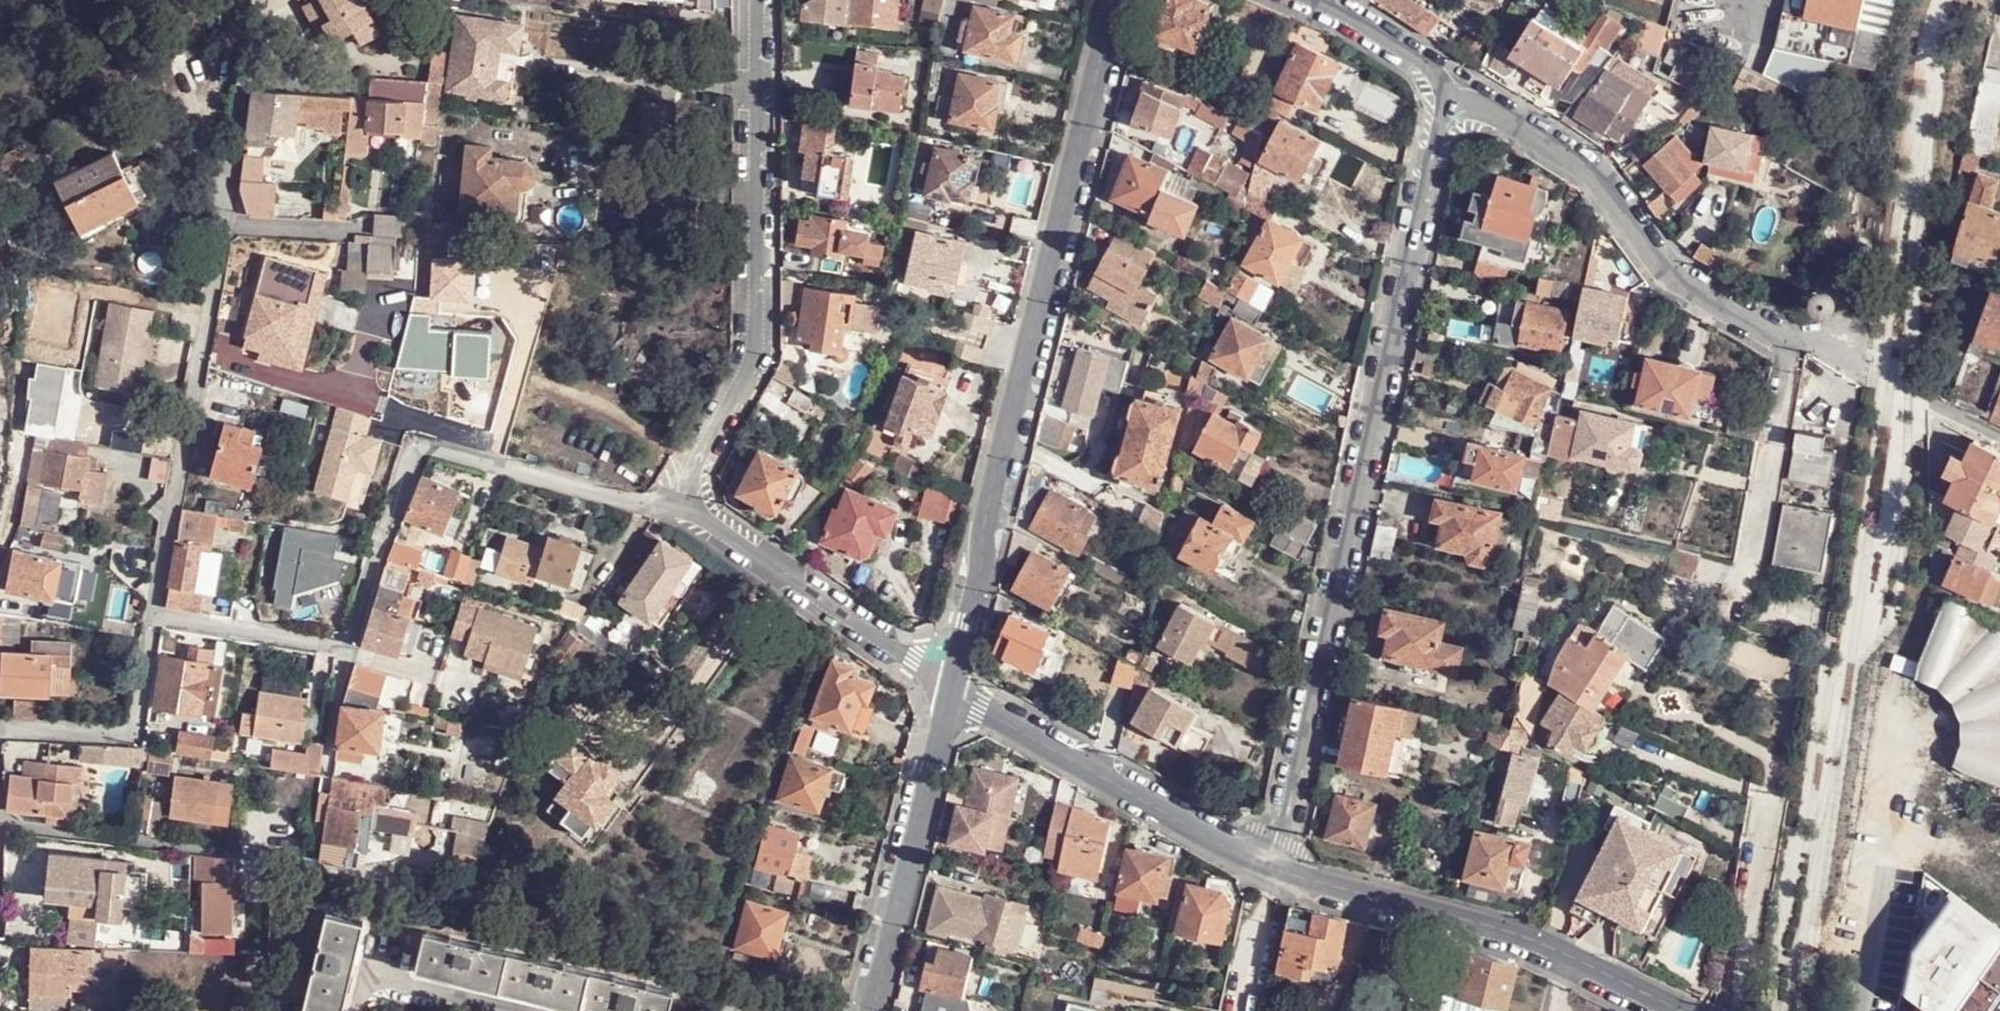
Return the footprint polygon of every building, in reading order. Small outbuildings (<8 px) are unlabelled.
[(310,1),(317,15),(310,18),(325,47),(353,30),(373,19),(363,0),(312,0),(310,1)] [(804,2),(801,20),(847,27),(847,20),(894,27),(898,0),(807,0),(804,2)] [(938,25),(953,27),(959,4),(967,6),(968,0),(945,0),(938,25)] [(1048,13),(1051,0),(997,0),(1048,13)] [(1202,0),(1169,0),(1154,39),(1176,48),(1179,42),(1197,49),(1215,5),(1202,0)] [(1427,35),(1441,19),(1413,0),(1372,0),(1427,35)] [(1787,7),(1807,11),(1809,0),(1788,0),(1787,7)] [(1807,11),(1860,22),(1864,0),(1809,0),(1807,11)] [(303,5),(310,18),(317,15),(310,1),(303,5)] [(973,6),(969,21),(965,40),(962,48),(1020,61),(1026,36),(1010,31),(1014,14),(973,6)] [(1585,50),(1579,58),(1600,72),(1615,56),(1644,22),(1646,19),(1614,7),(1585,50)] [(1683,53),(1696,14),(1673,7),(1661,46),(1683,53)] [(1796,49),(1876,65),(1877,63),(1878,60),(1878,55),(1881,27),(1860,22),(1807,11),(1787,7),(1779,45),(1796,49)] [(520,23),(459,14),(446,85),(514,96),(517,67),(497,64),(502,41),(516,42),(520,23)] [(1502,43),(1483,71),(1505,84),(1507,80),(1538,98),(1550,79),(1560,86),(1579,58),(1585,50),(1534,15),(1511,48),(1502,43)] [(373,19),(353,30),(361,44),(381,32),(373,19)] [(965,40),(969,21),(962,20),(958,38),(965,40)] [(1644,22),(1615,56),(1654,72),(1665,28),(1644,22)] [(1341,62),(1301,43),(1280,89),(1318,107),(1341,62)] [(1821,91),(1829,62),(1771,48),(1764,78),(1821,91)] [(877,62),(857,59),(850,97),(869,100),(869,104),(899,109),(904,74),(892,72),(892,68),(876,66),(877,62)] [(1717,97),(1722,100),(1756,117),(1770,87),(1732,67),(1717,97)] [(958,72),(952,96),(948,117),(947,119),(990,127),(994,108),(1002,110),(1007,82),(1001,80),(958,72)] [(1993,75),(1983,73),(1974,113),(1985,116),(1993,75)] [(371,97),(425,101),(429,79),(372,76),(371,97)] [(1224,79),(1211,105),(1225,112),(1230,102),(1238,87),(1224,79)] [(1187,95),(1146,80),(1131,121),(1157,130),(1160,125),(1176,130),(1187,95)] [(1578,109),(1576,113),(1606,132),(1610,124),(1614,117),(1624,103),(1623,101),(1594,83),(1578,109)] [(254,91),(253,93),(249,127),(287,130),(296,131),(298,111),(308,112),(308,123),(323,124),(323,132),(340,133),(342,108),(349,109),(351,96),(254,91)] [(948,117),(952,96),(939,94),(935,114),(948,117)] [(371,97),(351,96),(349,109),(344,153),(362,157),(365,136),(367,129),(400,132),(399,141),(419,144),(424,107),(425,101),(371,97)] [(1626,96),(1623,101),(1624,103),(1614,117),(1629,126),(1641,105),(1626,96)] [(1230,102),(1225,112),(1257,130),(1261,102),(1251,98),(1245,110),(1230,102)] [(1578,109),(1572,104),(1561,117),(1569,123),(1576,113),(1578,109)] [(799,106),(797,117),(816,119),(818,108),(799,106)] [(1202,106),(1196,120),(1221,131),(1227,116),(1202,106)] [(424,107),(419,144),(418,150),(439,152),(445,109),(424,107)] [(1998,119),(1985,116),(1974,113),(1970,131),(1994,138),(1998,119)] [(1614,117),(1610,124),(1625,134),(1629,126),(1614,117)] [(826,178),(830,151),(834,126),(805,121),(801,150),(812,152),(809,175),(818,177),(826,178)] [(1320,142),(1282,121),(1262,161),(1301,181),(1320,142)] [(1759,150),(1762,141),(1757,139),(1758,136),(1716,126),(1708,159),(1712,161),(1710,169),(1749,177),(1755,178),(1757,169),(1762,170),(1766,155),(1759,150)] [(287,130),(249,127),(246,144),(271,146),(287,130)] [(365,136),(399,141),(400,132),(367,129),(365,136)] [(1671,192),(1696,170),(1703,163),(1677,135),(1646,164),(1671,192)] [(490,147),(467,145),(459,206),(512,212),(516,187),(520,187),(524,187),(528,186),(531,184),(533,180),(534,176),(535,171),(534,168),(532,165),(528,162),(523,161),(489,157),(490,147)] [(937,148),(937,152),(934,169),(930,195),(954,199),(953,195),(969,199),(973,181),(968,180),(973,155),(937,148)] [(934,169),(937,152),(926,150),(923,167),(934,169)] [(1983,155),(1965,150),(1962,167),(1978,171),(1983,155)] [(854,155),(830,151),(826,178),(818,177),(816,190),(848,195),(854,155)] [(56,181),(80,230),(138,202),(137,200),(127,179),(121,168),(114,152),(56,181)] [(1249,174),(1216,152),(1203,173),(1236,194),(1249,174)] [(1156,214),(1166,190),(1173,173),(1133,155),(1115,196),(1151,212),(1156,214)] [(240,189),(250,216),(276,218),(278,183),(265,183),(266,159),(244,157),(240,189)] [(131,163),(121,168),(127,179),(137,175),(131,163)] [(1703,179),(1696,170),(1671,192),(1679,200),(1703,179)] [(1972,203),(1991,208),(1999,180),(1980,173),(1972,203)] [(127,179),(137,200),(147,194),(137,175),(127,179)] [(1551,191),(1501,175),(1494,196),(1477,190),(1470,207),(1478,210),(1474,221),(1467,218),(1461,235),(1483,243),(1502,250),(1501,253),(1524,261),(1531,240),(1528,239),(1539,212),(1543,213),(1551,191)] [(1257,192),(1249,187),(1246,201),(1253,204),(1257,192)] [(335,221),(347,223),(349,190),(339,188),(335,221)] [(1198,205),(1166,190),(1156,214),(1151,212),(1148,220),(1186,237),(1198,205)] [(1245,202),(1246,201),(1245,201),(1227,191),(1222,202),(1242,213),(1245,202)] [(1650,204),(1658,216),(1671,207),(1662,194),(1650,204)] [(907,200),(905,218),(930,223),(933,206),(907,200)] [(1972,203),(1958,248),(1998,260),(1999,253),(1999,211),(1991,208),(1972,203)] [(457,215),(430,213),(427,233),(455,234),(457,215)] [(377,214),(375,225),(403,226),(404,217),(377,214)] [(801,219),(796,243),(812,246),(812,252),(838,258),(841,250),(863,255),(862,261),(878,264),(882,243),(867,241),(869,235),(845,230),(846,220),(811,215),(810,221),(801,219)] [(1304,240),(1269,220),(1245,261),(1280,281),(1291,262),(1304,240)] [(403,226),(375,225),(374,232),(403,235),(403,226)] [(965,241),(915,230),(904,277),(930,284),(933,274),(951,279),(956,262),(959,261),(965,241)] [(1120,234),(1112,249),(1149,269),(1157,253),(1120,234)] [(1502,250),(1483,243),(1478,258),(1519,273),(1524,261),(1501,253),(1502,250)] [(395,273),(397,246),(369,244),(366,271),(395,273)] [(432,286),(437,248),(405,244),(400,282),(432,286)] [(1149,269),(1112,249),(1110,249),(1091,285),(1092,285),(1114,297),(1126,305),(1130,306),(1140,287),(1149,269)] [(1708,262),(1722,270),(1728,260),(1713,251),(1708,262)] [(318,270),(267,256),(243,343),(262,348),(265,339),(288,345),(300,299),(309,301),(318,270)] [(1291,262),(1280,281),(1297,291),(1308,272),(1291,262)] [(1226,289),(1241,297),(1251,278),(1236,271),(1226,289)] [(1541,276),(1535,293),(1549,296),(1550,294),(1578,300),(1582,285),(1541,276)] [(1220,300),(1224,288),(1208,280),(1207,279),(1202,290),(1220,300)] [(1114,297),(1092,285),(1088,289),(1110,301),(1112,303),(1114,297)] [(1630,295),(1586,286),(1582,304),(1576,333),(1620,342),(1630,295)] [(1159,297),(1140,287),(1130,306),(1124,318),(1142,328),(1159,297)] [(804,351),(832,355),(833,358),(834,361),(836,363),(839,364),(843,364),(846,363),(848,361),(850,358),(850,355),(849,351),(846,348),(842,347),(844,332),(850,332),(855,297),(806,290),(803,316),(797,315),(795,316),(792,318),(791,321),(791,324),(793,327),(795,328),(801,329),(799,343),(805,344),(804,351)] [(1994,292),(1976,337),(1999,346),(1999,294),(1994,292)] [(1126,305),(1114,297),(1112,303),(1110,301),(1106,309),(1122,317),(1124,318),(1130,306),(1126,305)] [(1265,310),(1241,297),(1232,311),(1257,324),(1265,310)] [(1569,309),(1517,298),(1509,338),(1561,348),(1569,309)] [(137,393),(152,310),(109,303),(94,385),(137,393)] [(1250,378),(1269,340),(1270,338),(1232,317),(1212,356),(1250,378)] [(1083,329),(1065,324),(1051,376),(1068,382),(1083,329)] [(1280,346),(1269,340),(1250,378),(1260,384),(1280,346)] [(1718,373),(1650,357),(1638,406),(1710,423),(1716,399),(1711,398),(1718,373)] [(1215,369),(1200,360),(1196,376),(1212,384),(1215,369)] [(1532,423),(1528,433),(1538,436),(1541,436),(1563,392),(1516,368),(1506,388),(1490,381),(1479,401),(1495,408),(1496,406),(1532,423)] [(905,423),(914,427),(930,434),(948,391),(903,374),(885,423),(894,428),(901,431),(905,423)] [(813,397),(795,388),(788,401),(806,411),(813,397)] [(1190,402),(1214,416),(1217,411),(1220,405),(1197,390),(1190,402)] [(1163,404),(1141,397),(1120,473),(1144,479),(1144,482),(1161,486),(1184,408),(1165,403),(1163,404)] [(1991,419),(1999,423),(1999,398),(1991,419)] [(382,441),(367,437),(372,418),(334,408),(311,496),(364,510),(382,441)] [(1728,432),(1758,439),(1763,416),(1733,409),(1728,432)] [(1217,411),(1214,416),(1196,446),(1227,464),(1230,467),(1243,446),(1253,450),(1263,433),(1243,421),(1244,418),(1230,410),(1226,417),(1217,411)] [(1574,416),(1569,415),(1559,413),(1553,438),(1552,448),(1571,451),(1628,466),(1638,425),(1585,411),(1581,428),(1573,426),(1574,416)] [(226,422),(200,418),(194,456),(216,457),(226,422)] [(258,430),(226,422),(216,457),(212,474),(254,486),(263,445),(253,442),(258,430)] [(905,451),(914,427),(905,423),(901,431),(894,428),(887,444),(905,451)] [(1040,426),(1035,441),(1058,447),(1061,431),(1040,426)] [(1798,431),(1796,443),(1825,449),(1828,437),(1798,431)] [(1550,452),(1552,448),(1553,438),(1541,436),(1538,436),(1533,450),(1550,454),(1550,452)] [(1956,502),(1988,517),(1995,520),(1999,511),(1999,449),(1977,439),(1967,459),(1959,474),(1947,498),(1956,502)] [(85,446),(51,440),(48,453),(33,450),(29,478),(83,489),(82,500),(102,503),(106,476),(86,473),(89,457),(84,456),(85,446)] [(1527,454),(1471,441),(1463,474),(1518,487),(1527,454)] [(1825,449),(1796,443),(1789,478),(1831,486),(1837,451),(1825,449)] [(1249,457),(1253,450),(1243,446),(1230,467),(1227,464),(1221,476),(1248,492),(1264,466),(1249,457)] [(796,466),(760,449),(737,492),(774,511),(796,466)] [(1268,460),(1253,450),(1249,457),(1264,466),(1268,460)] [(1445,462),(1402,453),(1398,473),(1441,482),(1445,462)] [(1959,474),(1967,459),(1953,453),(1946,467),(1959,474)] [(861,454),(847,472),(858,481),(874,461),(861,454)] [(1047,473),(1030,464),(1016,519),(1027,524),(1047,473)] [(459,491),(422,475),(404,518),(441,534),(459,491)] [(1552,487),(1543,484),(1537,511),(1560,517),(1564,494),(1551,492),(1552,487)] [(895,509),(847,486),(836,509),(834,507),(820,537),(854,554),(857,552),(860,554),(863,553),(867,550),(868,548),(870,549),(878,532),(883,535),(895,509)] [(926,486),(916,508),(938,519),(948,495),(926,486)] [(1088,510),(1050,491),(1032,528),(1080,551),(1087,535),(1078,530),(1088,510)] [(1503,513),(1440,499),(1435,518),(1447,521),(1442,545),(1493,556),(1503,513)] [(1988,517),(1956,502),(1940,537),(1972,552),(1988,517)] [(1214,522),(1203,515),(1180,552),(1215,572),(1229,548),(1237,553),(1256,520),(1225,503),(1214,522)] [(1833,512),(1785,504),(1776,562),(1825,570),(1833,512)] [(1180,552),(1203,515),(1189,507),(1167,544),(1180,552)] [(215,515),(184,510),(178,539),(201,543),(203,532),(212,532),(215,515)] [(1281,527),(1307,542),(1316,524),(1290,510),(1281,527)] [(245,531),(247,519),(229,515),(227,528),(245,531)] [(1970,556),(1992,565),(1998,552),(1992,549),(1983,545),(1995,520),(1988,517),(1972,552),(1970,556)] [(1995,520),(1983,545),(1992,549),(1999,533),(1999,523),(1995,520)] [(1039,540),(1014,527),(1010,544),(1030,555),(1033,550),(1039,540)] [(1300,558),(1307,542),(1281,527),(1272,542),(1300,558)] [(703,564),(649,528),(647,529),(604,588),(650,617),(669,588),(677,593),(685,591),(703,564)] [(291,610),(292,594),(340,599),(344,561),(336,561),(339,536),(281,529),(272,608),(291,610)] [(46,530),(42,546),(64,551),(67,534),(46,530)] [(193,588),(198,589),(225,593),(233,550),(223,548),(224,534),(212,532),(203,532),(201,543),(193,588)] [(166,606),(195,610),(198,589),(193,588),(201,543),(178,539),(166,606)] [(544,553),(508,543),(499,577),(536,587),(539,578),(572,587),(583,549),(548,540),(544,553)] [(1956,552),(1930,540),(1930,545),(1938,550),(1953,558),(1956,552)] [(394,541),(387,558),(406,564),(416,567),(421,550),(394,541)] [(1706,554),(1676,547),(1663,576),(1694,582),(1706,554)] [(10,549),(0,572),(0,584),(6,585),(13,550),(10,549)] [(13,550),(6,585),(6,587),(39,593),(43,579),(56,583),(62,560),(13,550)] [(444,577),(461,583),(465,566),(467,559),(468,556),(452,550),(449,556),(443,574),(442,576),(444,577)] [(1070,570),(1033,550),(1030,555),(1016,587),(1053,606),(1070,570)] [(1085,564),(1123,583),(1129,572),(1092,552),(1085,564)] [(1956,552),(1953,558),(1945,579),(1999,606),(1999,604),(1999,573),(1956,552)] [(478,562),(467,559),(465,566),(476,569),(478,562)] [(431,573),(416,567),(406,564),(405,572),(407,573),(406,580),(427,586),(431,573)] [(405,572),(385,566),(378,585),(403,591),(406,580),(407,573),(405,572)] [(476,569),(465,566),(461,583),(466,584),(468,585),(473,587),(478,570),(476,569)] [(1530,628),(1535,629),(1546,574),(1525,569),(1512,624),(1530,628)] [(444,577),(442,576),(431,573),(427,586),(440,590),(444,577)] [(53,596),(56,583),(43,579),(39,593),(53,596)] [(373,603),(397,610),(403,591),(378,585),(373,603)] [(1940,593),(1915,675),(1929,683),(1935,686),(1939,688),(1944,692),(1948,697),(1951,701),(1956,708),(1959,713),(1961,718),(1962,723),(1963,727),(1962,734),(1961,744),(1957,759),(1999,780),(1999,627),(1998,625),(1990,618),(1984,613),(1979,610),(1972,608),(1967,605),(1960,603),(1940,593)] [(1,614),(15,616),(17,600),(0,596),(0,614),(1,614)] [(1621,600),(1602,629),(1628,647),(1647,616),(1621,600)] [(373,603),(361,643),(399,653),(411,614),(397,610),(373,603)] [(1259,642),(1181,603),(1160,645),(1190,661),(1203,638),(1227,649),(1224,654),(1246,665),(1259,642)] [(1444,620),(1389,607),(1384,629),(1392,632),(1389,653),(1435,664),(1435,666),(1460,671),(1465,645),(1440,639),(1444,620)] [(466,653),(487,660),(526,671),(540,626),(478,608),(466,653)] [(1053,633),(1014,612),(1006,628),(1017,633),(1008,654),(1038,669),(1048,648),(1045,647),(1053,633)] [(1632,651),(1631,654),(1650,665),(1670,631),(1647,616),(1628,647),(1632,651)] [(22,629),(3,625),(4,642),(19,645),(22,629)] [(1593,644),(1565,688),(1598,706),(1631,654),(1632,651),(1628,647),(1602,629),(1593,644)] [(582,641),(571,632),(554,655),(565,664),(582,641)] [(1561,658),(1553,679),(1564,687),(1565,688),(1593,644),(1577,634),(1561,658)] [(4,651),(4,652),(1,690),(51,694),(53,673),(53,664),(74,665),(76,645),(36,642),(35,653),(4,651)] [(190,649),(188,660),(207,664),(213,665),(214,652),(190,649)] [(207,664),(188,660),(164,655),(155,702),(198,710),(207,664)] [(860,698),(867,700),(873,681),(852,674),(855,665),(833,658),(814,714),(851,728),(860,698)] [(526,671),(487,660),(484,667),(523,679),(526,671)] [(355,663),(345,697),(377,705),(385,672),(355,663)] [(223,668),(213,665),(207,664),(198,710),(214,714),(223,668)] [(385,672),(377,705),(393,709),(401,676),(385,672)] [(66,675),(53,673),(51,694),(66,695),(66,675)] [(1196,710),(1152,686),(1134,719),(1200,756),(1209,739),(1186,727),(1196,710)] [(1598,706),(1565,688),(1565,689),(1546,723),(1559,730),(1551,743),(1567,754),(1572,746),(1585,755),(1602,728),(1590,721),(1597,709),(1598,706)] [(312,697),(263,689),(255,731),(305,739),(312,697)] [(1399,731),(1405,706),(1356,695),(1343,759),(1391,770),(1399,731)] [(871,702),(867,700),(860,698),(851,728),(865,731),(871,702)] [(13,718),(37,719),(39,702),(14,701),(13,718)] [(384,710),(344,704),(343,706),(338,742),(379,748),(384,710)] [(1423,709),(1405,706),(1399,731),(1417,736),(1423,709)] [(806,719),(794,752),(805,755),(817,722),(806,719)] [(1501,747),(1513,727),(1492,723),(1486,743),(1501,747)] [(214,735),(183,730),(180,748),(210,754),(214,735)] [(600,763),(568,739),(548,768),(570,783),(550,810),(585,835),(595,821),(599,823),(616,801),(607,793),(619,775),(617,765),(609,760),(600,763)] [(276,751),(274,766),(289,769),(321,773),(324,757),(326,743),(311,742),(309,755),(276,751)] [(78,760),(102,762),(102,744),(78,743),(78,760)] [(141,764),(144,746),(102,744),(102,762),(141,764)] [(178,752),(155,747),(151,771),(175,773),(178,752)] [(1540,759),(1514,753),(1503,796),(1529,803),(1540,759)] [(57,769),(59,761),(27,757),(24,776),(46,779),(48,768),(57,769)] [(846,774),(795,757),(780,797),(820,811),(828,785),(840,790),(846,774)] [(44,813),(43,822),(67,824),(67,815),(71,783),(80,784),(82,765),(59,761),(57,769),(48,768),(46,779),(24,776),(11,774),(8,808),(44,813)] [(235,783),(177,775),(170,816),(230,823),(235,783)] [(334,793),(323,791),(316,827),(329,828),(324,858),(360,865),(363,850),(371,851),(375,826),(417,835),(421,814),(387,808),(391,791),(351,781),(335,777),(334,793)] [(1577,813),(1585,781),(1570,777),(1558,815),(1575,821),(1577,813)] [(1381,788),(1342,780),(1329,835),(1368,844),(1381,788)] [(71,783),(67,815),(76,817),(80,784),(71,783)] [(1664,788),(1656,807),(1667,814),(1680,820),(1687,800),(1664,788)] [(154,797),(136,795),(134,815),(151,817),(154,797)] [(1604,825),(1612,829),(1620,812),(1649,826),(1653,819),(1617,800),(1604,825)] [(950,841),(958,843),(985,851),(995,814),(960,804),(950,838),(950,841)] [(1098,814),(1075,808),(1060,869),(1099,877),(1111,823),(1097,819),(1098,814)] [(1654,905),(1686,844),(1649,826),(1620,812),(1612,829),(1578,894),(1608,908),(1644,926),(1654,905)] [(801,834),(768,826),(757,864),(805,877),(810,854),(796,850),(801,834)] [(1532,842),(1480,829),(1467,874),(1521,888),(1532,842)] [(937,835),(935,846),(948,851),(950,841),(950,838),(937,835)] [(948,851),(955,854),(958,843),(950,841),(948,851)] [(1686,844),(1654,905),(1667,912),(1699,852),(1686,844)] [(1168,857),(1130,849),(1118,899),(1139,905),(1141,895),(1164,900),(1167,886),(1162,884),(1168,857)] [(121,859),(51,852),(47,896),(100,902),(99,916),(122,917),(123,906),(132,907),(135,877),(135,869),(133,866),(131,862),(129,861),(126,860),(121,859)] [(229,873),(231,859),(192,855),(192,880),(203,880),(220,880),(221,873),(229,873)] [(454,859),(447,881),(454,884),(472,889),(479,866),(454,859)] [(220,880),(203,880),(202,932),(231,931),(231,898),(243,897),(243,873),(229,873),(221,873),(220,880)] [(803,883),(778,876),(774,890),(800,897),(803,883)] [(1223,890),(1189,883),(1178,932),(1222,942),(1231,905),(1223,890)] [(454,884),(449,900),(467,903),(472,889),(454,884)] [(988,940),(985,950),(1003,956),(1007,946),(1015,949),(1027,914),(1010,908),(1013,900),(987,891),(983,900),(941,886),(928,928),(947,935),(952,924),(974,931),(973,934),(988,940)] [(1999,994),(1999,930),(1949,892),(1914,948),(1927,957),(1906,986),(1940,1010),(1988,1010),(1999,994)] [(1601,922),(1608,908),(1578,894),(1571,907),(1601,922)] [(786,912),(742,901),(731,945),(774,956),(786,912)] [(1295,905),(1280,972),(1313,978),(1316,964),(1338,969),(1349,920),(1295,905)] [(1654,905),(1644,926),(1657,932),(1667,912),(1654,905)] [(327,912),(303,1010),(343,1010),(365,921),(327,912)] [(425,930),(415,968),(598,1010),(667,1010),(672,990),(425,930)] [(1461,1010),(1466,992),(1477,952),(1457,947),(1451,974),(1448,987),(1443,1006),(1461,1010)] [(91,988),(92,964),(92,950),(32,948),(32,953),(31,978),(31,992),(72,994),(72,987),(91,988)] [(941,948),(937,966),(928,964),(916,1006),(936,1010),(940,1010),(945,995),(963,1000),(975,959),(941,948)] [(1914,948),(1906,986),(1927,957),(1914,948)] [(126,993),(128,951),(92,949),(92,950),(92,964),(107,964),(107,992),(126,993)] [(1508,1002),(1517,962),(1477,952),(1466,992),(1508,1002)] [(1442,985),(1448,987),(1451,974),(1444,973),(1442,985)] [(1095,981),(1092,991),(1134,1000),(1136,991),(1095,981)] [(1092,991),(1090,1002),(1127,1010),(1132,1010),(1134,1000),(1092,991)] [(1914,1010),(1931,1010),(1920,1003),(1914,1010)]
